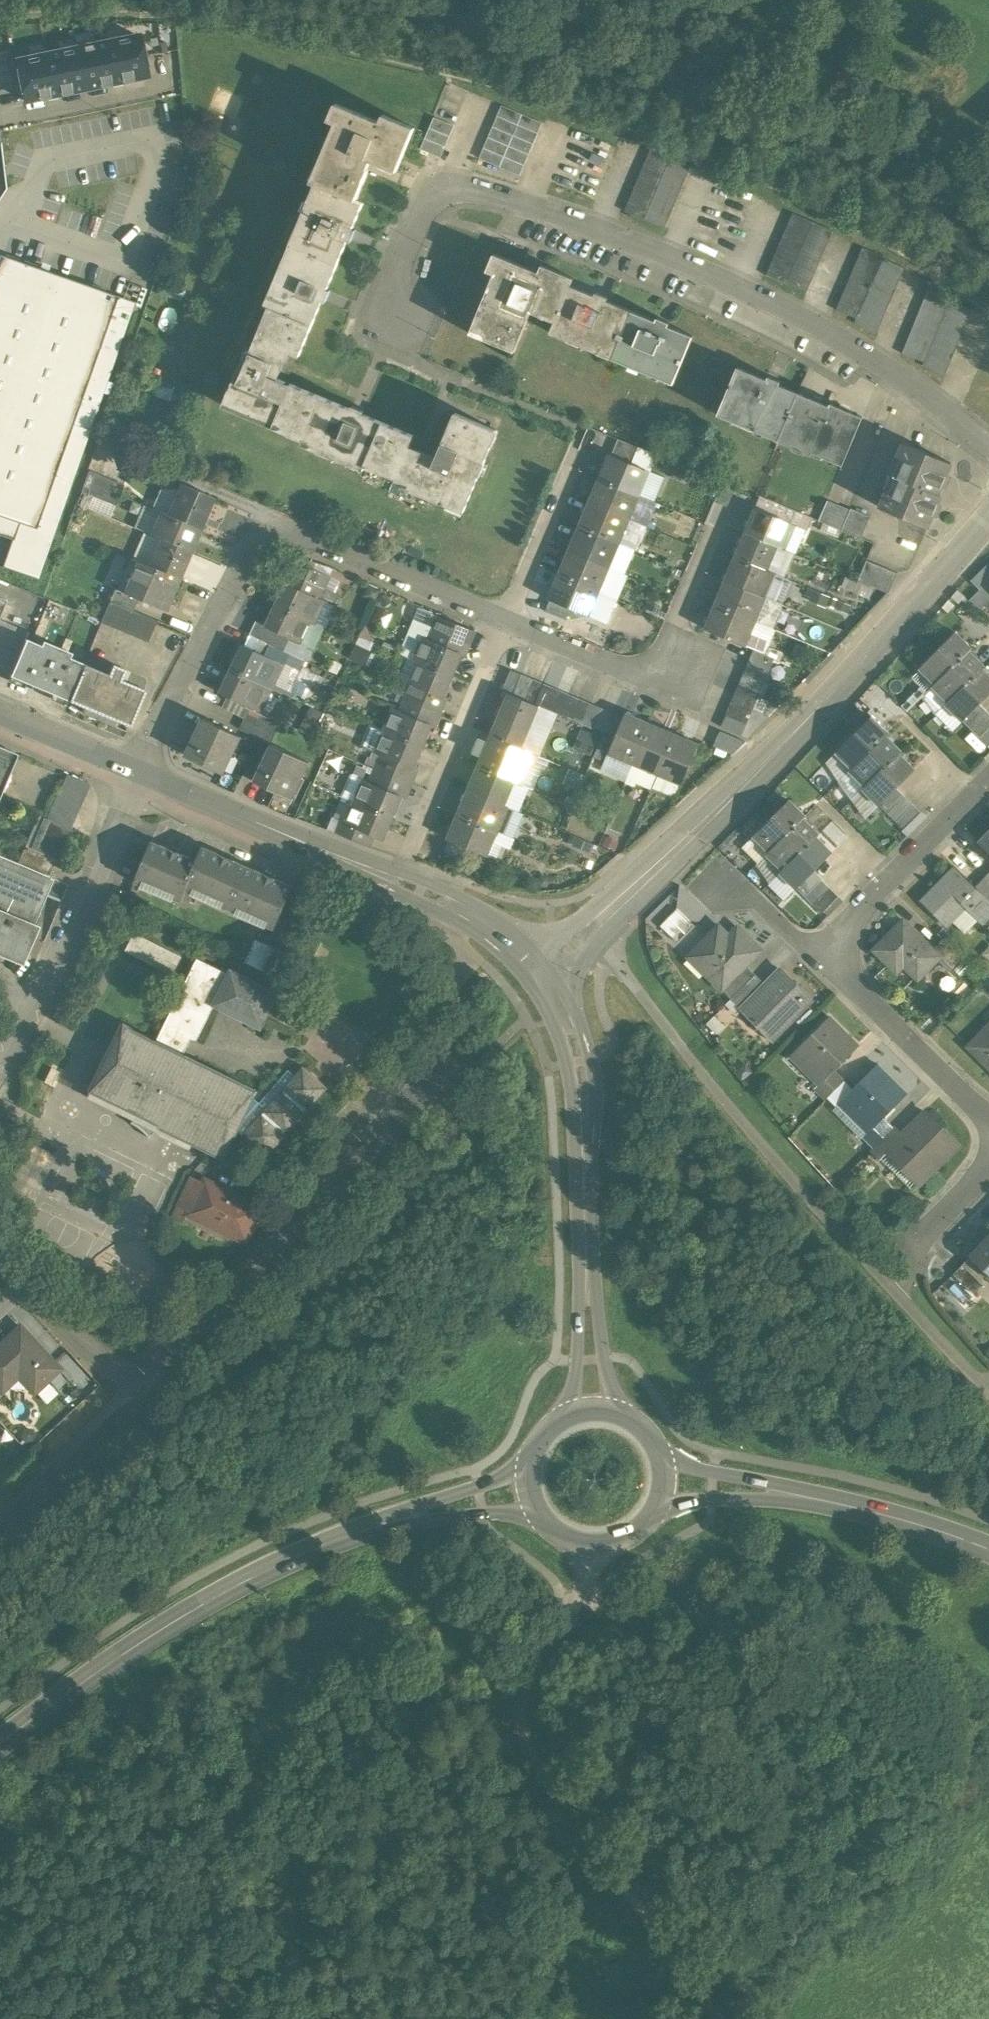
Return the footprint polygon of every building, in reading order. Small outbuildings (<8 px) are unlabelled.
[(138,36),(77,48),(85,88),(146,76),(138,36)] [(77,48),(15,61),(24,100),(85,88),(77,48)] [(414,128),(384,115),(381,123),(336,104),(329,120),(342,125),(336,139),(331,137),(318,167),(323,169),(317,184),(357,201),(369,171),(367,171),(371,161),(382,165),(383,161),(398,167),(414,128)] [(502,105),(479,158),(500,167),(522,114),(502,105)] [(522,114),(500,167),(520,175),(542,122),(522,114)] [(454,125),(434,117),(425,138),(445,147),(454,125)] [(445,147),(425,138),(421,149),(441,157),(445,147)] [(650,148),(624,210),(645,219),(671,157),(650,148)] [(671,157),(645,219),(665,227),(691,165),(671,157)] [(317,184),(315,184),(300,220),(307,223),(345,244),(347,239),(350,241),(355,229),(352,228),(362,203),(317,184)] [(792,213),(766,276),(786,284),(813,221),(792,213)] [(300,220),(265,304),(270,306),(251,352),(246,350),(224,404),(305,438),(303,443),(363,469),(365,464),(411,484),(410,488),(463,510),(497,431),(457,414),(438,458),(411,446),(415,436),(363,414),(365,411),(355,407),(353,410),(279,379),(290,351),(299,355),(322,299),(326,300),(331,289),(327,287),(345,244),(307,223),(300,220)] [(813,221),(786,284),(806,293),(832,230),(813,221)] [(860,245),(834,308),(857,318),(883,255),(860,245)] [(572,278),(541,264),(538,272),(493,253),(487,269),(498,274),(493,288),(488,287),(476,318),(481,320),(475,335),(514,351),(531,311),(540,315),(542,311),(556,317),(554,321),(555,321),(569,285),(572,278)] [(0,255),(0,537),(13,542),(4,568),(40,580),(138,303),(0,255)] [(884,259),(855,324),(875,332),(904,268),(884,259)] [(595,296),(569,285),(555,321),(551,333),(612,358),(630,311),(605,300),(607,297),(596,292),(595,296)] [(929,287),(902,353),(923,362),(950,296),(929,287)] [(951,300),(924,365),(945,374),(972,309),(951,300)] [(656,321),(630,311),(612,358),(672,383),(692,336),(668,326),(669,322),(657,318),(656,321)] [(767,380),(738,367),(718,414),(779,440),(789,417),(798,393),(778,384),(779,381),(770,376),(767,380)] [(829,406),(798,393),(789,417),(779,440),(778,442),(793,449),(797,439),(813,445),(829,406)] [(864,417),(830,403),(829,406),(813,445),(830,452),(828,458),(844,465),(864,417)] [(638,447),(618,438),(612,455),(632,463),(638,447)] [(952,462),(903,443),(897,458),(903,460),(896,477),(899,478),(938,494),(952,462)] [(612,455),(609,454),(599,478),(600,479),(640,496),(650,471),(632,463),(612,455)] [(101,476),(91,472),(83,492),(93,496),(101,476)] [(112,481),(101,476),(93,496),(104,501),(112,481)] [(938,494),(899,478),(893,493),(887,490),(881,507),(928,527),(941,495),(938,494)] [(640,496),(600,479),(590,503),(630,519),(640,496)] [(112,481),(104,501),(115,506),(123,485),(112,481)] [(737,487),(723,482),(715,501),(729,507),(737,487)] [(215,498),(180,483),(169,510),(167,515),(201,529),(215,498)] [(850,510),(827,501),(819,521),(841,530),(850,510)] [(590,503),(589,502),(579,526),(620,544),(630,520),(630,519),(590,503)] [(793,523),(756,507),(746,533),(778,546),(783,548),(793,523)] [(871,516),(851,508),(850,510),(841,530),(861,538),(871,516)] [(167,515),(160,512),(150,534),(161,539),(191,552),(201,529),(167,515)] [(620,544),(579,526),(569,550),(610,568),(620,544)] [(778,546),(746,533),(735,556),(768,570),(778,546)] [(191,552),(161,539),(149,566),(179,579),(191,552)] [(610,568),(569,550),(559,574),(599,591),(610,568)] [(768,570),(735,556),(724,580),(726,581),(766,597),(767,598),(777,574),(768,570)] [(328,575),(293,559),(288,570),(323,586),(328,575)] [(898,573),(867,560),(858,580),(889,593),(898,573)] [(149,566),(137,561),(124,591),(124,592),(139,598),(166,610),(179,579),(149,566)] [(323,586),(288,570),(283,582),(286,584),(287,583),(318,597),(323,586)] [(559,574),(558,574),(548,599),(571,608),(589,616),(600,591),(599,591),(559,574)] [(3,596),(8,582),(0,579),(0,595),(3,596)] [(968,600),(979,611),(988,600),(988,580),(968,600)] [(766,597),(726,581),(716,605),(756,621),(766,597)] [(318,597),(287,583),(286,584),(277,605),(310,620),(313,622),(323,599),(318,597)] [(124,591),(115,587),(109,601),(134,611),(139,598),(124,592),(124,591)] [(571,608),(550,600),(546,611),(566,620),(571,608)] [(134,611),(109,601),(101,621),(149,640),(157,621),(134,611)] [(310,620),(277,605),(268,625),(267,627),(290,638),(300,642),(310,620)] [(756,621),(716,605),(706,628),(745,645),(756,621)] [(461,626),(438,616),(433,628),(456,637),(461,626)] [(0,620),(0,668),(11,672),(25,639),(28,632),(0,620)] [(290,638),(267,627),(268,625),(257,620),(250,635),(270,644),(284,651),(290,638)] [(474,631),(461,626),(456,637),(470,643),(474,631)] [(456,637),(433,628),(429,639),(461,653),(460,653),(465,655),(470,643),(456,637)] [(955,631),(920,667),(936,682),(968,651),(971,647),(955,631)] [(351,655),(365,663),(374,644),(360,637),(351,655)] [(461,653),(429,639),(424,637),(414,659),(420,661),(452,674),(460,653),(461,653)] [(83,663),(25,639),(11,672),(9,676),(68,700),(83,663)] [(284,651),(270,644),(264,656),(279,663),(285,665),(290,654),(284,651)] [(264,656),(242,645),(231,668),(267,686),(279,663),(264,656)] [(774,659),(755,650),(750,661),(770,669),(774,659)] [(936,682),(933,686),(949,702),(981,669),(984,666),(968,651),(936,682)] [(452,674),(420,661),(410,684),(412,685),(413,684),(443,696),(452,674)] [(770,669),(750,661),(746,672),(765,680),(770,669)] [(83,663),(68,700),(128,726),(144,689),(119,678),(124,669),(110,663),(106,673),(83,663)] [(267,686),(231,668),(219,691),(251,707),(256,709),(267,686)] [(946,705),(962,720),(978,704),(988,693),(988,677),(981,669),(949,702),(946,705)] [(765,680),(746,672),(741,683),(761,691),(765,680)] [(521,675),(513,695),(524,700),(533,680),(521,675)] [(544,685),(533,680),(524,700),(535,704),(544,685)] [(761,691),(741,683),(736,694),(756,702),(761,691)] [(443,696),(413,684),(412,685),(407,698),(441,712),(447,697),(443,696)] [(557,690),(544,685),(535,704),(540,706),(549,710),(557,690)] [(568,695),(557,690),(549,710),(560,715),(568,695)] [(508,693),(491,735),(523,748),(540,706),(535,704),(524,700),(513,695),(508,693)] [(756,702),(736,694),(731,705),(751,713),(756,702)] [(579,699),(568,695),(560,715),(571,719),(579,699)] [(441,712),(407,698),(401,711),(432,724),(431,726),(435,727),(441,712)] [(579,699),(571,719),(582,724),(590,704),(579,699)] [(590,704),(582,724),(593,729),(601,709),(590,704)] [(978,704),(962,720),(970,729),(987,712),(978,704)] [(751,713),(731,705),(726,715),(747,724),(751,713)] [(256,709),(251,707),(246,718),(265,727),(270,717),(256,709)] [(401,711),(395,708),(385,730),(423,746),(431,726),(432,724),(401,711)] [(601,709),(593,729),(604,733),(612,713),(601,709)] [(970,729),(979,738),(988,727),(988,714),(987,712),(970,729)] [(612,713),(604,733),(615,738),(623,718),(612,713)] [(650,723),(626,713),(623,718),(615,738),(608,753),(633,764),(650,723)] [(747,724),(726,715),(722,726),(742,735),(747,724)] [(871,715),(837,751),(853,768),(886,735),(888,732),(871,715)] [(265,727),(260,738),(271,744),(281,722),(270,717),(265,727)] [(265,727),(246,718),(240,729),(260,738),(265,727)] [(204,719),(187,755),(221,771),(231,749),(234,751),(241,736),(204,719)] [(650,723),(633,764),(657,773),(674,734),(650,723)] [(979,738),(987,746),(988,744),(988,727),(979,738)] [(423,746),(385,730),(376,754),(382,756),(413,769),(414,768),(423,746)] [(746,741),(720,730),(714,744),(735,752),(746,741)] [(699,745),(674,734),(657,773),(682,784),(699,745)] [(491,735),(478,766),(515,782),(519,783),(532,753),(523,748),(491,735)] [(853,768),(850,771),(865,786),(898,753),(901,750),(886,735),(853,768)] [(309,762),(271,744),(254,781),(292,799),(293,797),(290,796),(300,776),(302,777),(309,762)] [(0,747),(0,788),(15,754),(0,747)] [(865,786),(863,789),(878,805),(896,787),(914,768),(898,753),(865,786)] [(413,769),(382,756),(377,769),(412,783),(417,769),(414,768),(413,769)] [(478,766),(467,790),(505,806),(515,782),(478,766)] [(412,783),(377,769),(371,782),(402,795),(401,796),(405,798),(412,783)] [(67,775),(47,819),(69,828),(89,784),(67,775)] [(371,782),(364,779),(355,801),(392,817),(401,796),(402,795),(371,782)] [(896,787),(878,805),(887,814),(905,796),(896,787)] [(505,806),(467,790),(458,814),(499,831),(509,807),(505,806)] [(905,796),(887,814),(896,822),(913,805),(905,796)] [(788,799),(753,835),(770,851),(802,818),(805,815),(788,799)] [(392,817),(355,801),(347,822),(346,823),(372,835),(373,835),(383,839),(392,817)] [(913,805),(896,822),(904,831),(921,813),(913,805)] [(499,831),(458,814),(447,839),(450,841),(469,849),(489,857),(499,831)] [(47,819),(38,815),(34,824),(39,826),(30,848),(59,860),(72,830),(69,828),(47,819)] [(347,822),(334,816),(329,828),(368,845),(372,835),(346,823),(347,822)] [(770,851),(767,854),(783,870),(816,837),(818,834),(802,818),(770,851)] [(980,844),(988,853),(988,835),(980,844)] [(783,870),(779,874),(794,889),(813,871),(831,852),(816,837),(783,870)] [(469,849),(450,841),(445,853),(464,861),(469,849)] [(198,860),(153,842),(136,880),(183,899),(188,890),(188,889),(191,883),(189,882),(192,874),(194,875),(196,871),(194,870),(198,860)] [(293,886),(204,846),(198,860),(194,870),(196,871),(194,875),(192,874),(189,882),(191,883),(188,889),(275,928),(293,886)] [(54,863),(23,849),(17,863),(33,870),(48,876),(54,863)] [(22,965),(38,926),(34,924),(46,895),(53,879),(48,877),(49,876),(48,876),(33,870),(17,863),(0,855),(0,956),(22,965)] [(957,869),(924,903),(948,926),(967,907),(983,923),(988,918),(988,900),(976,887),(957,869)] [(813,871),(794,889),(803,897),(821,880),(813,871)] [(68,885),(49,876),(48,877),(53,879),(46,895),(61,902),(68,885)] [(984,879),(976,887),(988,900),(988,884),(984,879)] [(821,880),(803,897),(812,906),(830,889),(821,880)] [(830,889),(812,906),(820,915),(837,897),(830,889)] [(661,925),(678,942),(694,925),(677,909),(661,925)] [(932,949),(904,920),(875,949),(890,965),(897,958),(918,979),(939,957),(940,957),(932,949)] [(719,926),(688,958),(722,991),(746,967),(762,951),(737,927),(729,936),(719,926)] [(172,975),(183,956),(137,931),(127,949),(172,975)] [(256,939),(246,961),(269,973),(279,950),(256,939)] [(962,959),(942,939),(932,949),(940,957),(939,957),(952,970),(962,959)] [(258,1090),(183,1053),(191,1037),(197,1040),(215,1005),(262,1027),(280,992),(231,968),(228,973),(197,958),(157,1042),(120,1024),(87,1090),(136,1114),(160,1126),(224,1157),(237,1129),(254,1097),(258,1090)] [(746,967),(722,991),(731,1000),(755,975),(746,967)] [(765,985),(740,1010),(772,1041),(811,1001),(780,970),(765,985)] [(755,975),(731,1000),(740,1010),(765,985),(755,975)] [(829,1018),(794,1052),(822,1082),(823,1082),(834,1072),(858,1048),(829,1018)] [(980,1035),(988,1044),(988,1025),(980,1035)] [(242,1133),(241,1134),(266,1157),(329,1087),(303,1064),(295,1074),(242,1133)] [(852,1091),(842,1101),(870,1130),(871,1131),(882,1120),(907,1096),(877,1066),(852,1091)] [(254,1097),(237,1129),(242,1133),(295,1074),(289,1069),(260,1102),(254,1097)] [(844,1082),(834,1072),(823,1082),(822,1082),(815,1089),(826,1100),(828,1098),(844,1082)] [(852,1091),(844,1082),(828,1098),(836,1107),(842,1101),(852,1091)] [(160,1126),(136,1114),(129,1122),(139,1128),(146,1135),(149,1138),(160,1126)] [(903,1138),(890,1151),(891,1152),(922,1183),(958,1147),(926,1114),(903,1138)] [(892,1129),(882,1120),(871,1131),(870,1130),(863,1137),(873,1148),(892,1129)] [(903,1138),(893,1128),(873,1148),(870,1152),(880,1162),(891,1152),(890,1151),(903,1138)] [(31,1144),(4,1198),(26,1208),(52,1155),(31,1144)] [(217,1185),(204,1179),(191,1205),(204,1211),(217,1185)] [(264,1208),(217,1185),(204,1211),(200,1220),(217,1229),(220,1222),(250,1236),(264,1208)] [(970,1257),(988,1275),(988,1238),(970,1257)] [(982,1286),(962,1266),(953,1274),(973,1295),(982,1286)] [(0,1345),(0,1389),(2,1391),(18,1375),(34,1392),(45,1381),(59,1369),(27,1335),(12,1334),(0,1345)] [(74,1361),(61,1373),(83,1396),(95,1384),(74,1361)] [(45,1381),(34,1392),(46,1402),(57,1392),(45,1381)]
